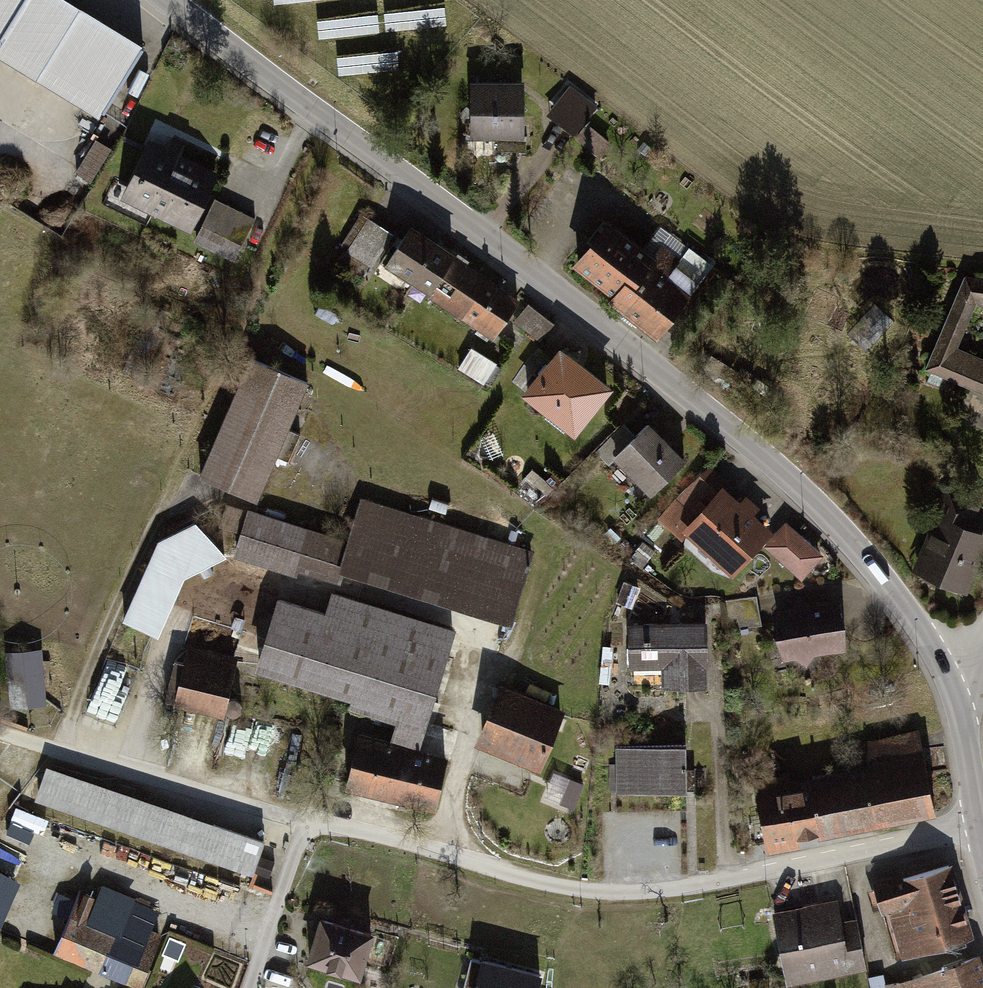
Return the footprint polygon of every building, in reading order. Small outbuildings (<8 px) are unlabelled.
[(62,0),(0,0),(0,63),(95,120),(139,45),(62,0)] [(521,84),(466,85),(466,137),(521,137),(521,84)] [(551,117),(582,136),(602,103),(571,85),(551,117)] [(591,124),(579,138),(603,156),(614,142),(591,124)] [(218,169),(149,136),(119,201),(188,234),(218,169)] [(96,181),(111,146),(96,140),(82,175),(96,181)] [(254,216),(214,196),(193,238),(233,258),(254,216)] [(392,230),(363,214),(337,260),(366,276),(392,230)] [(608,221),(571,269),(608,297),(603,304),(653,343),(711,270),(659,229),(643,249),(608,221)] [(417,287),(443,249),(412,228),(386,266),(417,287)] [(443,249),(417,287),(492,338),(518,300),(443,249)] [(982,398),(982,282),(961,278),(925,375),(982,398)] [(526,305),(516,328),(546,341),(557,318),(526,305)] [(488,383),(500,363),(474,348),(462,368),(488,383)] [(606,390),(555,351),(521,395),(571,434),(606,390)] [(302,383),(243,360),(195,480),(253,504),(302,383)] [(613,458),(636,435),(622,421),(593,450),(607,464),(613,458)] [(680,459),(646,425),(636,435),(613,458),(647,492),(680,459)] [(767,532),(718,490),(681,532),(730,575),(767,532)] [(934,520),(939,522),(966,534),(979,504),(946,490),(934,520)] [(509,627),(531,554),(357,500),(344,542),(246,512),(234,551),(329,580),(332,572),(509,627)] [(783,522),(762,546),(795,574),(816,550),(783,522)] [(966,534),(939,522),(920,566),(967,586),(982,549),(982,541),(966,534)] [(756,593),(722,598),(726,627),(760,622),(756,593)] [(323,615),(273,601),(255,665),(349,692),(346,700),(397,714),(389,741),(413,748),(447,629),(329,596),(323,615)] [(839,646),(835,603),(775,609),(779,652),(788,651),(803,664),(813,649),(839,646)] [(702,621),(626,623),(627,663),(660,663),(660,687),(703,686),(702,621)] [(43,648),(5,651),(10,704),(48,701),(43,648)] [(236,662),(184,649),(169,708),(221,721),(236,662)] [(561,714),(495,689),(475,749),(541,773),(561,714)] [(809,778),(819,839),(934,817),(917,732),(860,743),(864,768),(809,778)] [(389,741),(359,733),(343,788),(427,811),(443,756),(413,748),(389,741)] [(682,751),(613,751),(614,795),(682,794),(682,791),(682,783),(682,770),(682,751)] [(265,842),(47,764),(34,798),(253,875),(265,842)] [(695,770),(682,770),(682,783),(682,791),(695,791),(695,770)] [(551,802),(580,806),(585,779),(555,774),(551,802)] [(819,839),(809,778),(790,782),(789,774),(747,782),(760,850),(819,839)] [(18,880),(31,855),(0,840),(0,870),(18,880)] [(967,932),(946,867),(876,890),(898,955),(967,932)] [(97,895),(83,889),(56,954),(136,987),(158,934),(146,929),(155,908),(101,886),(97,895)] [(833,898),(772,911),(786,980),(862,964),(853,919),(838,922),(833,898)] [(371,935),(323,920),(310,960),(358,975),(371,935)] [(480,956),(472,987),(537,987),(541,971),(480,956)] [(977,956),(894,984),(895,987),(982,987),(982,973),(977,956)]
